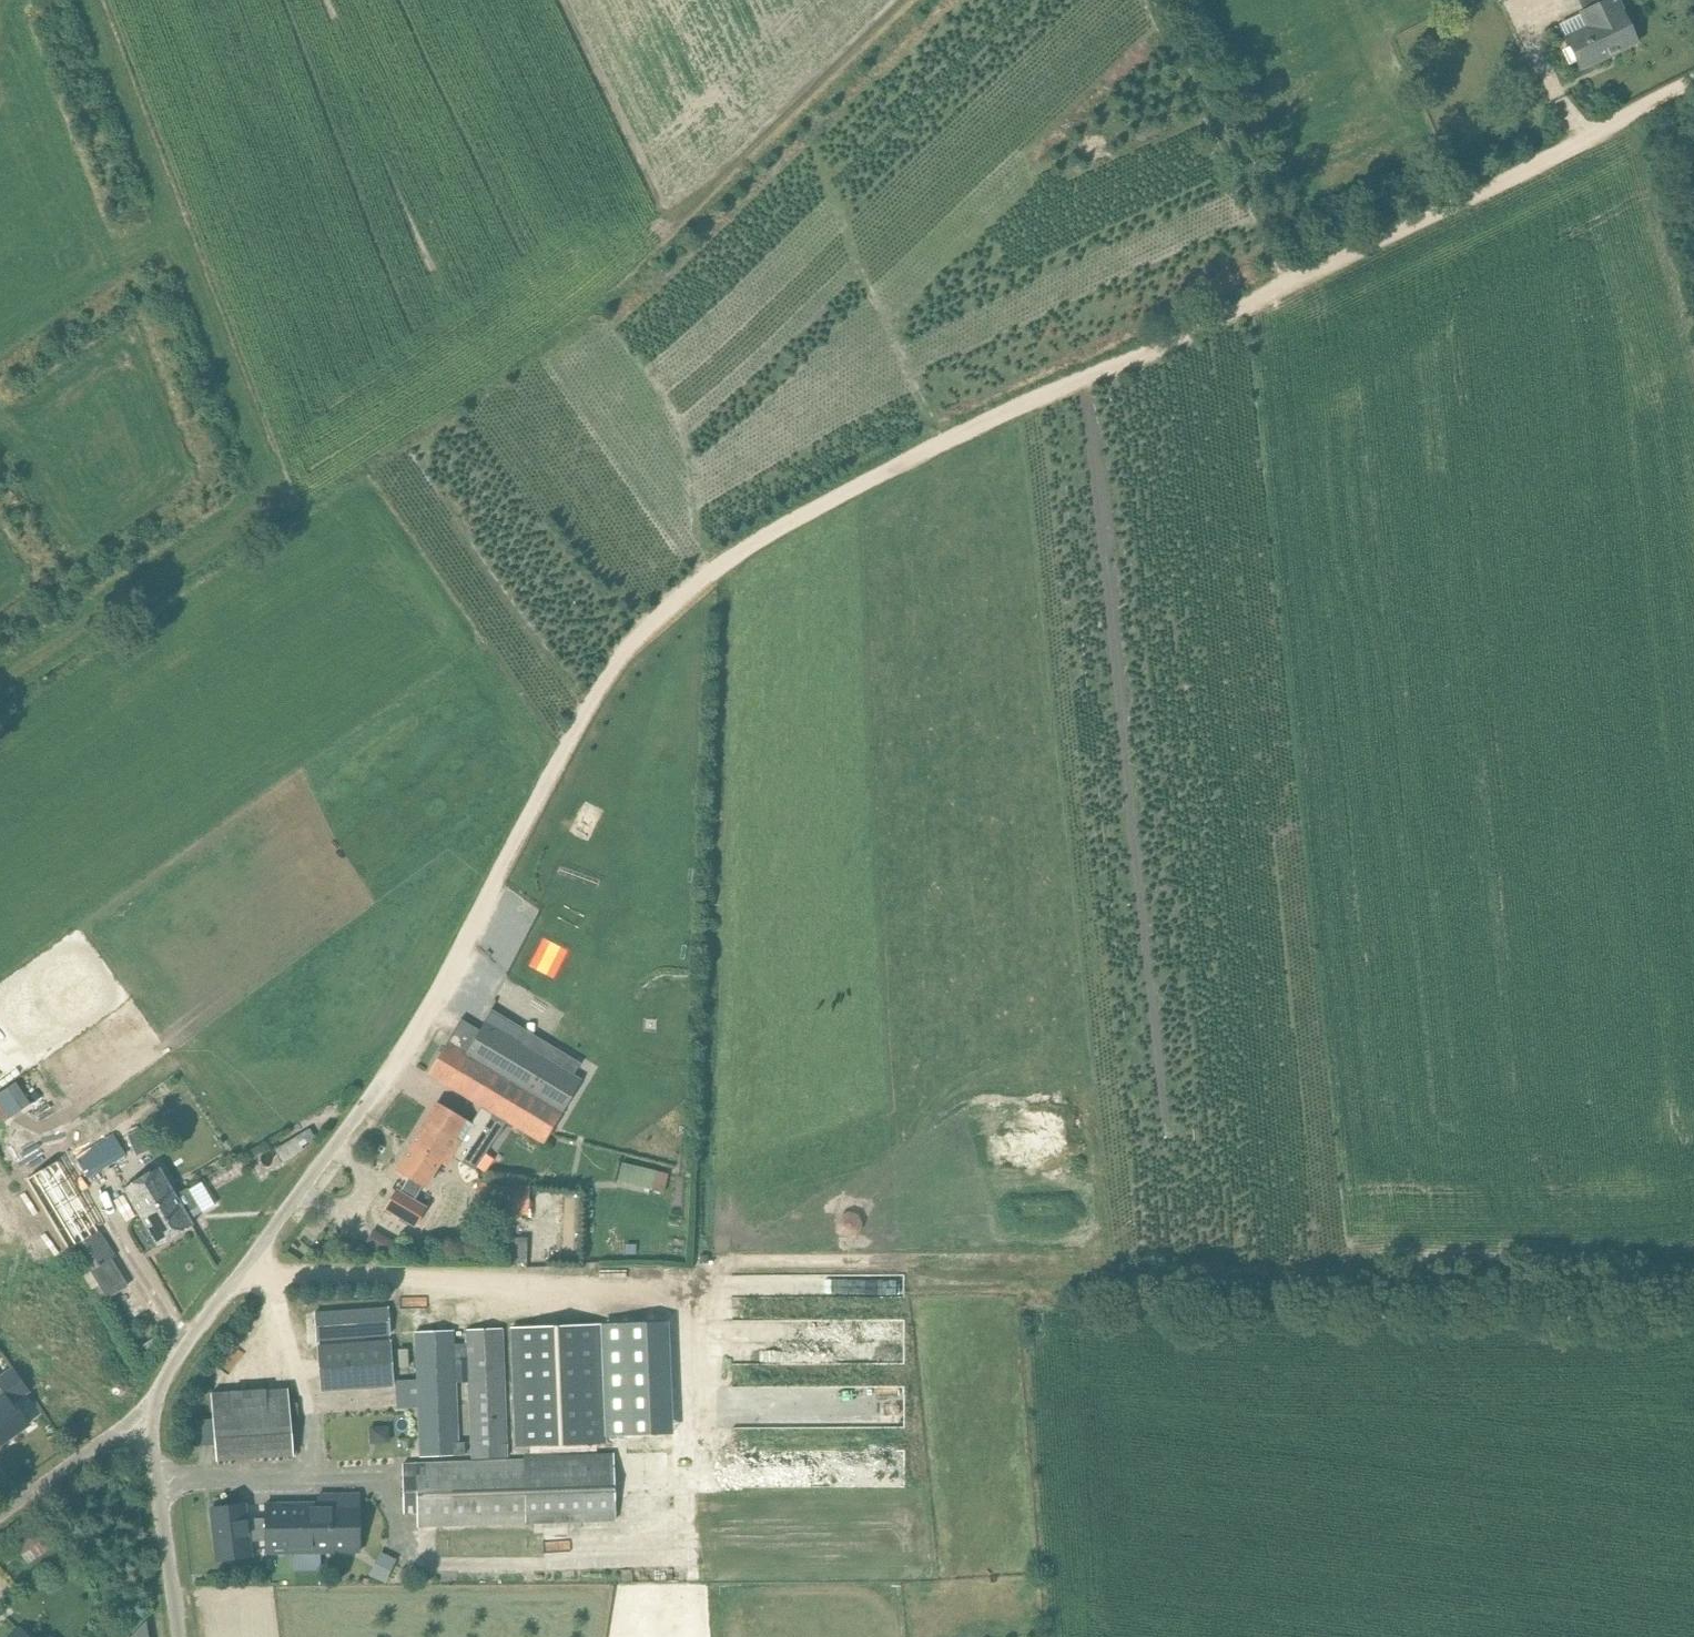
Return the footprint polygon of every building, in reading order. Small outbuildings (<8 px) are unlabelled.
[(1572,49),(1581,69),(1637,43),(1617,0),(1608,0),(1581,13),(1588,30),(1567,39),(1572,49)] [(1582,10),(1604,0),(1578,0),(1582,10)] [(429,1074),(482,1105),(508,1121),(545,1142),(582,1081),(485,1023),(480,1033),(460,1021),(429,1074)] [(437,1103),(412,1146),(431,1158),(440,1143),(457,1154),(455,1157),(476,1171),(485,1158),(508,1121),(482,1105),(471,1124),(437,1103)] [(88,1123),(63,1138),(75,1157),(100,1142),(88,1123)] [(140,1132),(126,1138),(135,1159),(149,1152),(140,1132)] [(114,1133),(100,1142),(75,1157),(88,1179),(128,1155),(114,1133)] [(431,1158),(412,1146),(397,1171),(427,1189),(443,1163),(449,1167),(455,1157),(457,1154),(440,1143),(431,1158)] [(617,1177),(665,1191),(670,1172),(622,1158),(617,1177)] [(60,1165),(29,1182),(70,1251),(101,1234),(60,1165)] [(124,1189),(141,1216),(175,1195),(159,1168),(124,1189)] [(478,1214),(493,1214),(529,1216),(531,1183),(479,1181),(478,1214)] [(175,1195),(141,1216),(159,1246),(193,1225),(186,1214),(199,1206),(188,1187),(175,1195)] [(396,1215),(369,1235),(380,1251),(408,1232),(396,1215)] [(101,1234),(70,1251),(85,1275),(91,1272),(115,1257),(101,1234)] [(510,1237),(508,1261),(528,1262),(529,1237),(510,1237)] [(108,1295),(128,1284),(116,1260),(95,1271),(108,1295)] [(91,1272),(85,1275),(93,1289),(99,1285),(91,1272)] [(315,1313),(317,1340),(390,1335),(389,1308),(315,1313)] [(670,1319),(602,1323),(607,1434),(674,1431),(670,1319)] [(607,1434),(602,1323),(511,1326),(515,1448),(607,1444),(607,1434)] [(465,1442),(457,1442),(455,1382),(467,1382),(471,1457),(508,1455),(502,1330),(465,1332),(466,1343),(454,1343),(453,1331),(414,1333),(416,1379),(417,1407),(418,1455),(465,1453),(465,1442)] [(318,1346),(321,1390),(394,1385),(391,1341),(318,1346)] [(409,1366),(408,1348),(398,1349),(399,1367),(409,1366)] [(29,1424),(13,1401),(28,1390),(14,1369),(0,1379),(0,1444),(29,1424)] [(293,1456),(289,1387),(213,1392),(218,1461),(293,1456)] [(199,1420),(200,1443),(215,1442),(213,1419),(199,1420)] [(525,1454),(525,1459),(403,1464),(405,1514),(419,1514),(419,1523),(616,1516),(614,1453),(525,1454)] [(266,1504),(267,1553),(360,1552),(359,1494),(319,1494),(319,1503),(266,1504)] [(212,1508),(218,1560),(251,1556),(245,1504),(212,1508)] [(381,1554),(370,1577),(385,1584),(396,1562),(381,1554)] [(317,1582),(318,1561),(298,1560),(297,1580),(317,1582)] [(20,1627),(11,1636),(31,1636),(20,1627)]
